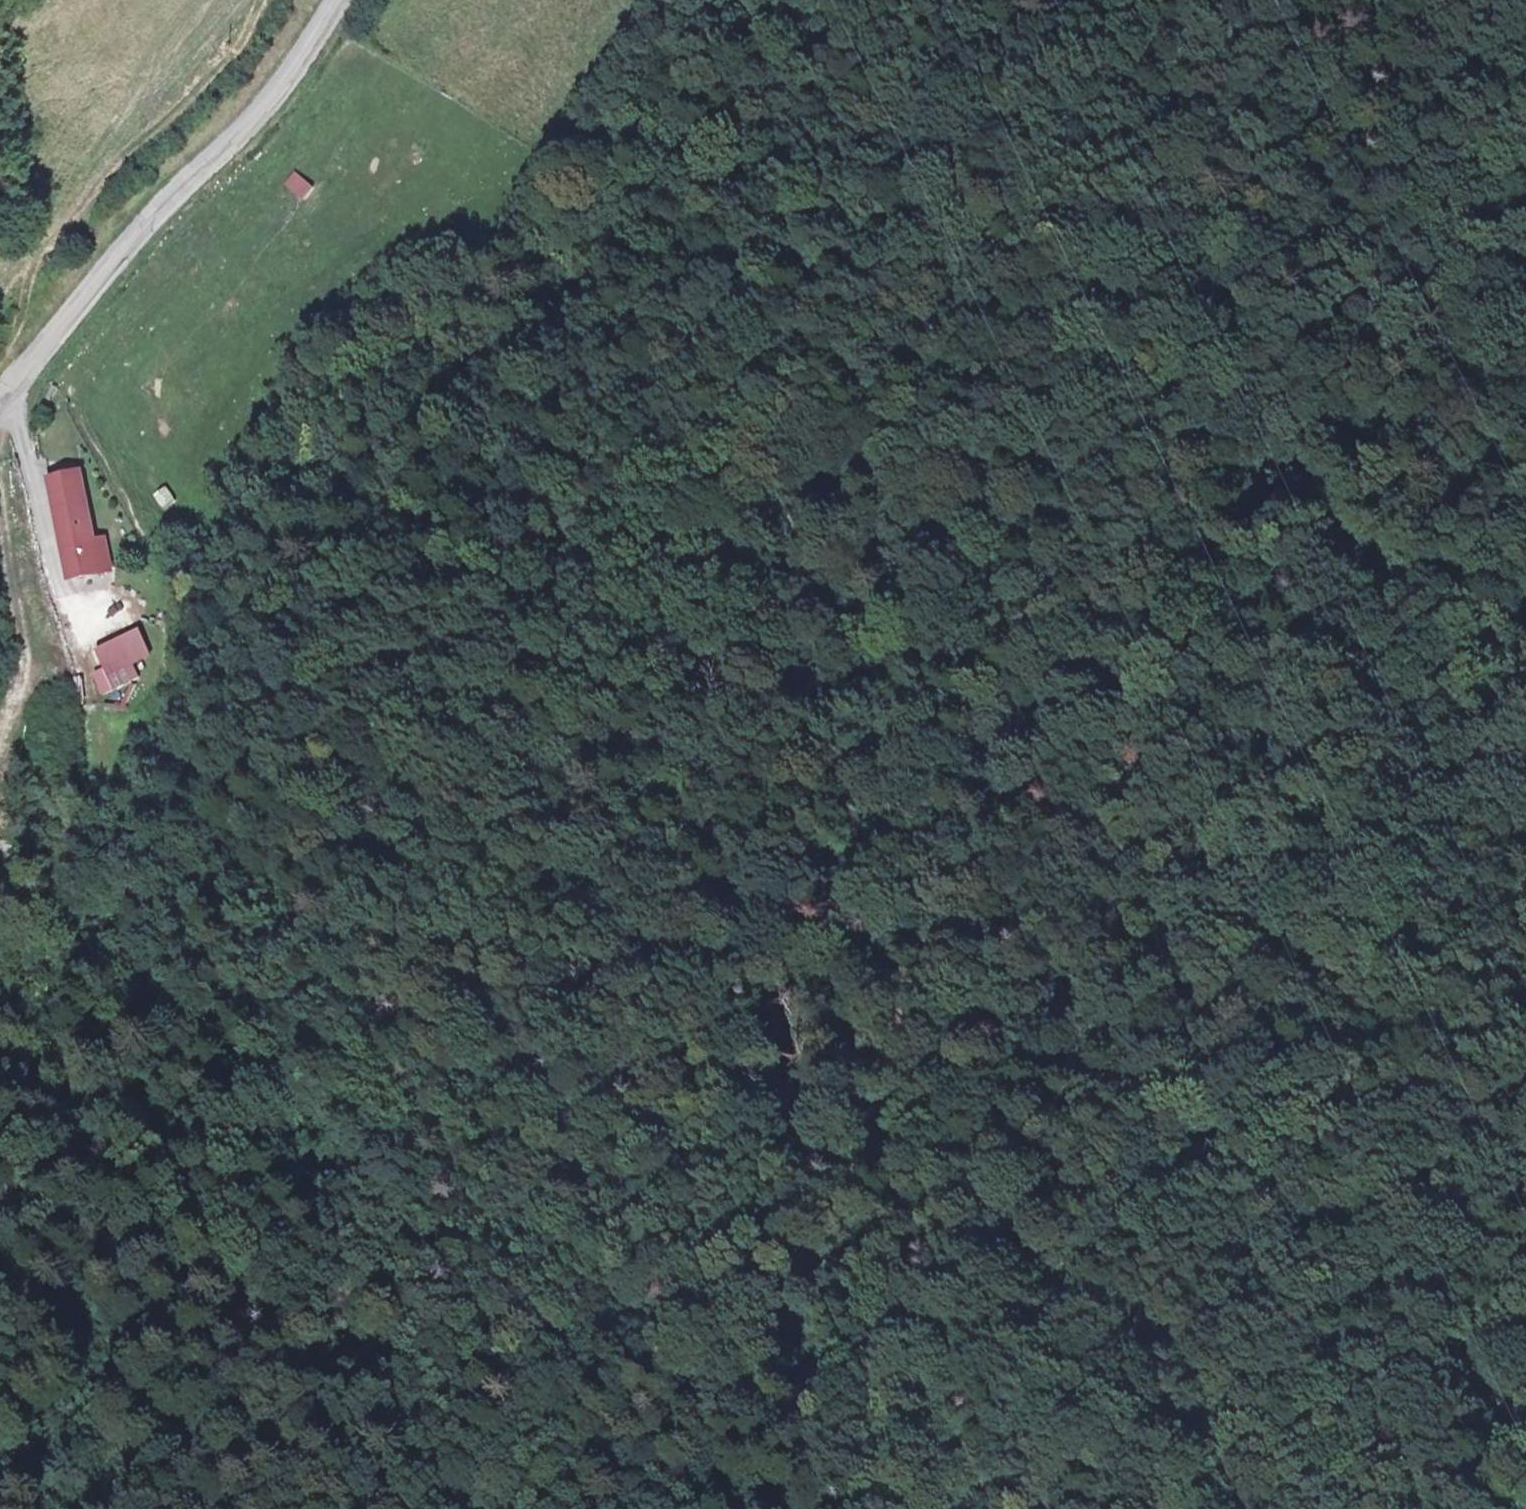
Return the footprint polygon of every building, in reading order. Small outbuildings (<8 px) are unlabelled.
[(297,170),(283,183),(303,202),(316,188),(297,170)] [(169,486),(154,494),(162,509),(177,502),(169,486)] [(100,494),(66,500),(86,594),(121,587),(100,494)] [(147,682),(141,668),(158,661),(146,632),(98,652),(106,670),(95,674),(105,699),(147,682)]
